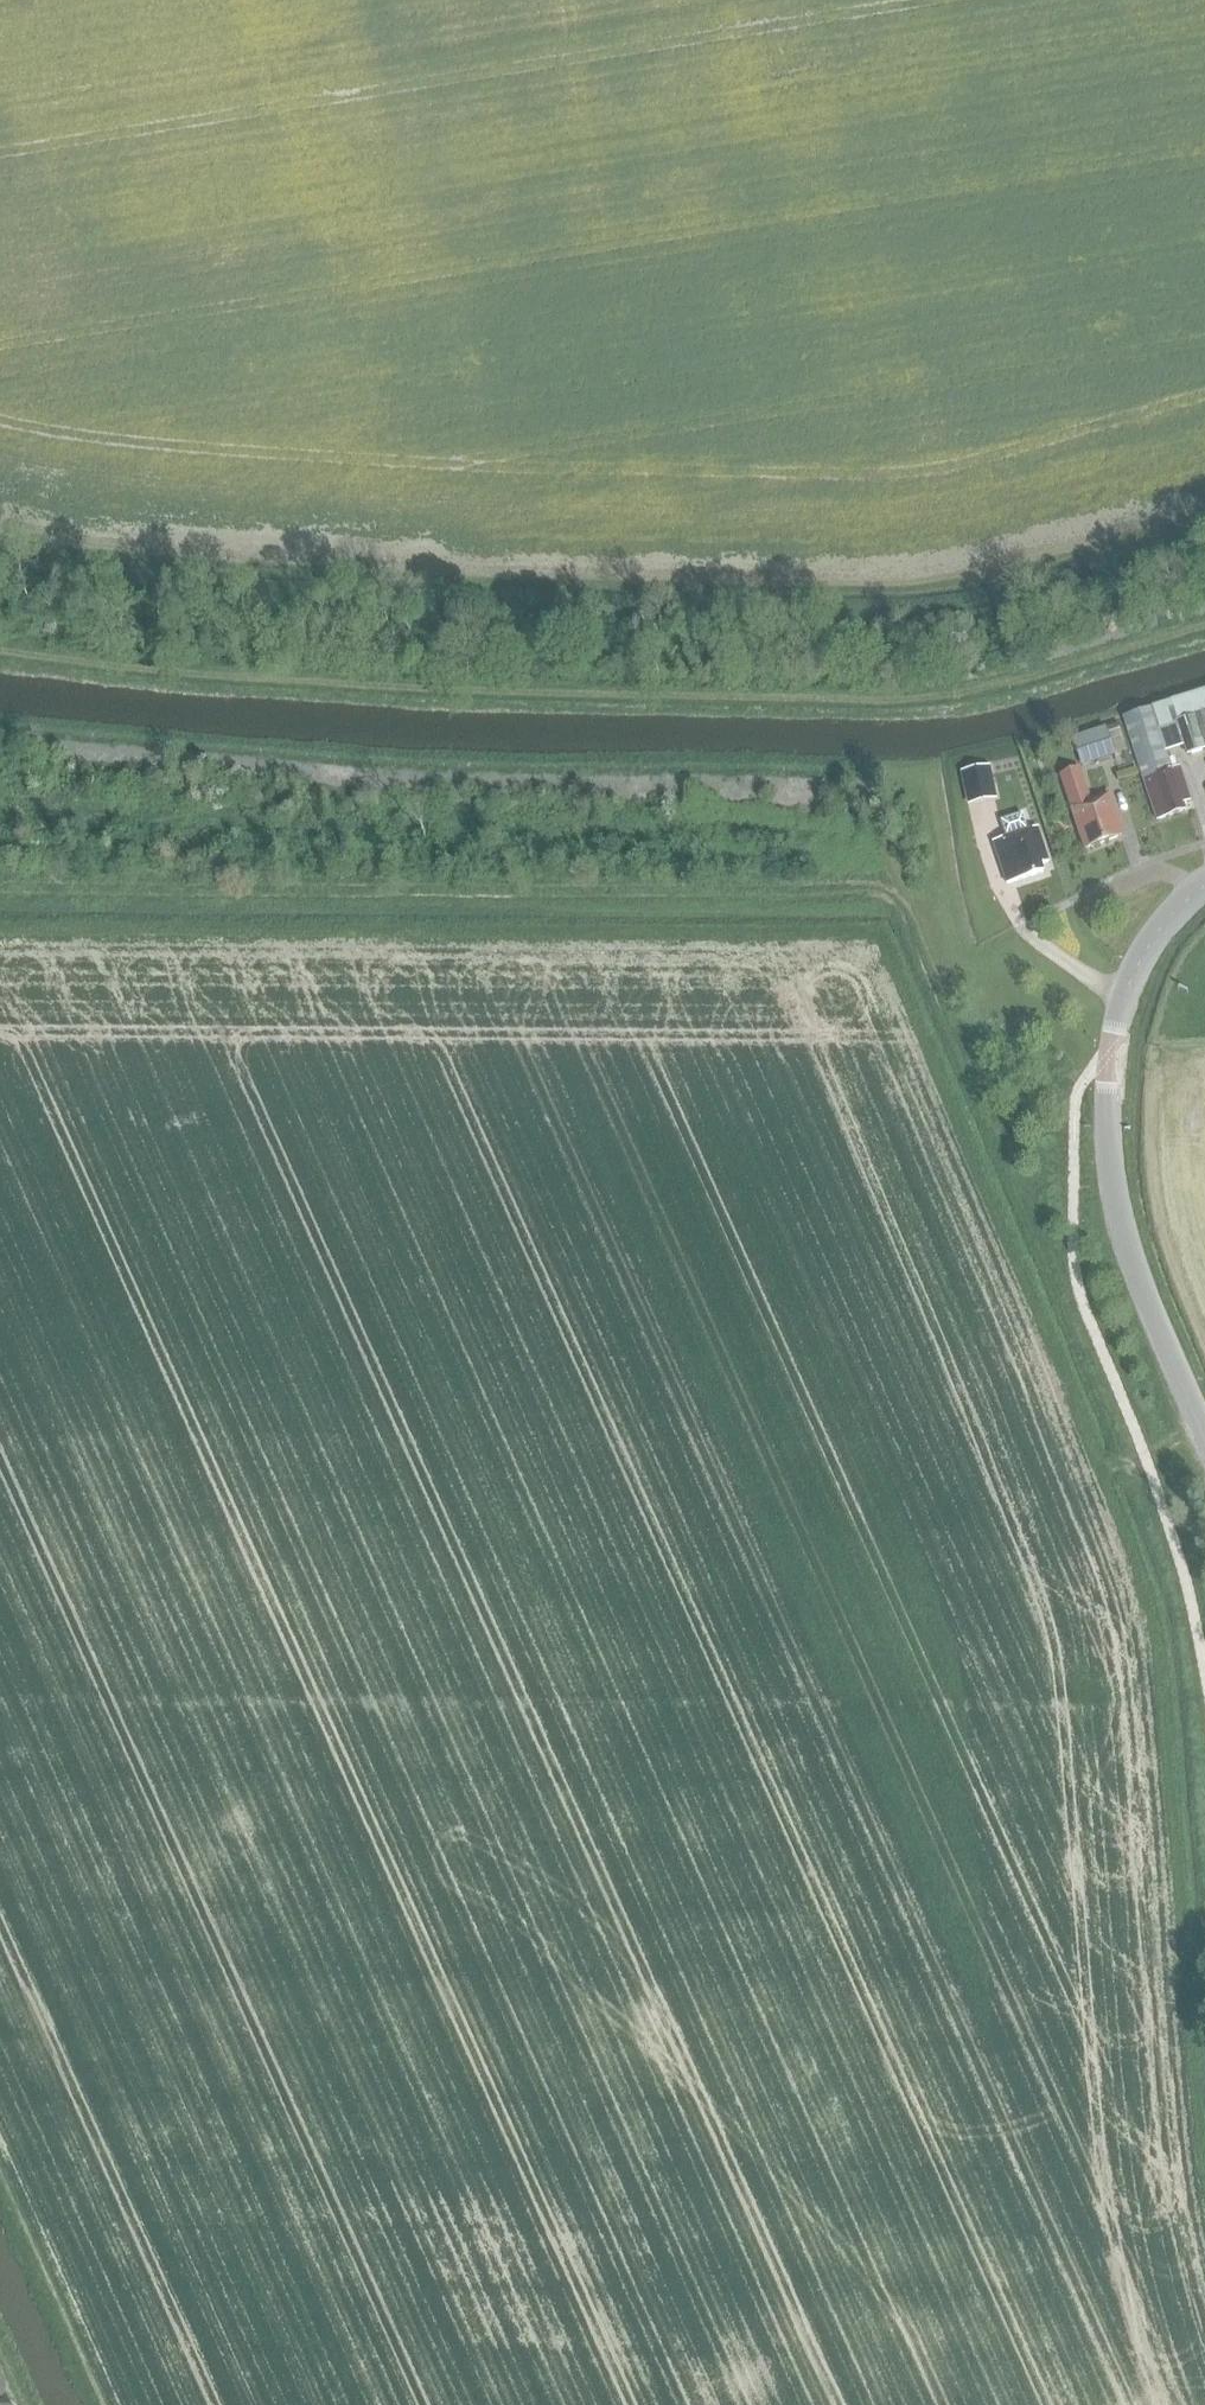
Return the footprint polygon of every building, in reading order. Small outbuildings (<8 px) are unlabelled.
[(1189,756),(1204,751),(1204,691),(1153,707),(1167,753),(1186,747),(1189,756)] [(1173,771),(1153,713),(1152,709),(1125,718),(1126,723),(1158,821),(1186,811),(1184,804),(1192,801),(1181,769),(1173,771)] [(1073,738),(1082,767),(1122,755),(1113,726),(1073,738)] [(962,773),(969,806),(998,800),(991,767),(962,773)] [(1093,803),(1081,769),(1062,776),(1087,850),(1123,836),(1110,797),(1093,803)] [(1049,862),(1038,828),(994,843),(1008,885),(1043,875),(1040,865),(1049,862)]
